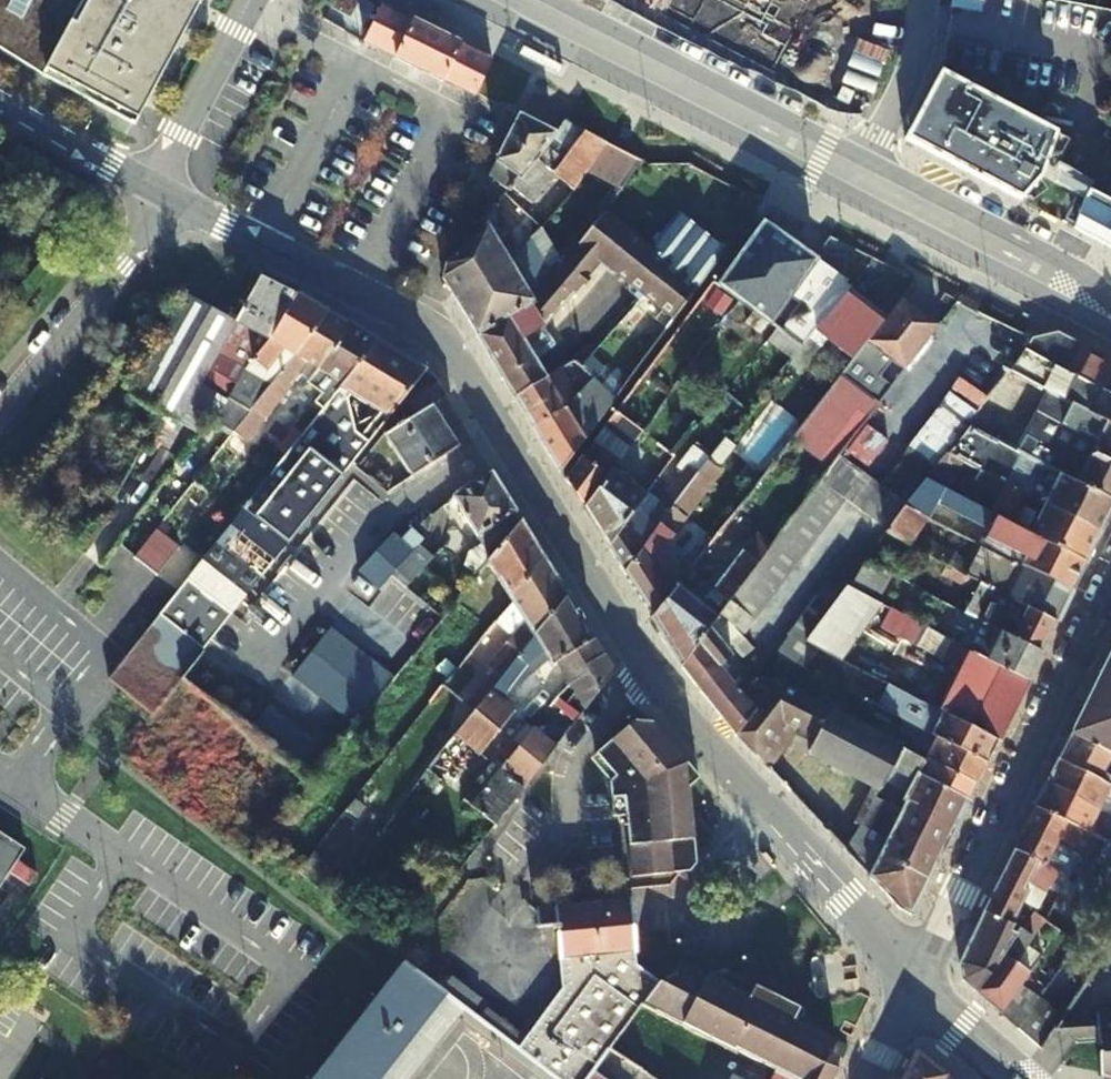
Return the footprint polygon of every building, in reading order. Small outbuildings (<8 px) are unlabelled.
[(132,123),(197,0),(0,0),(0,45),(132,123)] [(661,11),(774,70),(811,0),(666,0),(661,11)] [(951,9),(983,14),(985,0),(953,0),(951,9)] [(461,41),(414,17),(413,20),(380,3),(362,40),(393,56),(392,59),(440,83),(442,81),(471,96),(491,58),(459,43),(461,41)] [(938,72),(904,137),(966,170),(1020,200),(1041,176),(1055,132),(938,72)] [(530,203),(552,171),(565,152),(549,136),(552,129),(516,112),(484,177),(506,189),(509,186),(530,203)] [(562,117),(552,129),(573,141),(582,128),(562,117)] [(573,141),(565,152),(552,171),(571,188),(586,167),(605,139),(582,128),(573,141)] [(605,139),(586,167),(621,186),(641,158),(605,139)] [(1088,189),(1083,199),(1073,228),(1110,248),(1110,201),(1088,189)] [(506,228),(493,205),(482,220),(485,224),(443,265),(441,278),(453,298),(509,262),(496,241),(506,228)] [(603,212),(571,248),(565,256),(534,290),(473,330),(513,395),(545,376),(534,356),(552,343),(543,325),(601,263),(645,300),(670,319),(725,248),(678,210),(647,248),(603,212)] [(812,254),(764,219),(717,282),(800,344),(813,328),(849,284),(840,279),(842,275),(813,253),(812,254)] [(528,240),(534,232),(528,227),(519,238),(526,243),(528,240)] [(509,262),(453,298),(473,330),(534,290),(565,256),(556,248),(548,258),(528,240),(526,243),(509,262)] [(246,369),(253,358),(266,336),(269,338),(295,293),(260,273),(235,317),(213,359),(241,374),(242,375),(246,369)] [(849,284),(813,328),(852,358),(866,340),(886,313),(849,284)] [(180,419),(213,359),(235,317),(187,292),(131,394),(136,397),(135,401),(166,415),(167,412),(180,419)] [(266,336),(253,358),(261,364),(269,367),(285,349),(295,353),(328,311),(295,293),(269,338),(266,336)] [(901,294),(886,313),(866,340),(852,358),(831,386),(870,416),(940,325),(901,294)] [(652,343),(670,319),(645,300),(625,320),(652,343)] [(272,382),(229,437),(239,445),(263,417),(266,419),(294,385),(292,383),(300,375),(309,363),(317,368),(351,325),(328,311),(295,353),(272,382)] [(351,325),(317,368),(309,379),(333,394),(376,339),(351,325)] [(1025,347),(1110,394),(1110,359),(1056,331),(1032,337),(1030,341),(1025,347)] [(233,612),(353,458),(404,395),(422,372),(425,369),(376,339),(333,394),(303,432),(287,452),(189,576),(233,612)] [(1018,376),(1026,365),(1052,380),(1046,391),(1049,393),(1110,427),(1110,394),(1025,347),(1007,370),(1011,372),(1018,376)] [(574,356),(545,376),(513,395),(535,431),(603,367),(591,354),(580,364),(574,356)] [(246,369),(255,374),(261,364),(253,358),(246,369)] [(309,379),(317,368),(309,363),(300,375),(308,380),(309,379)] [(558,468),(621,384),(603,367),(535,431),(558,468)] [(242,375),(241,374),(206,431),(223,444),(229,437),(272,382),(255,374),(246,369),(242,375)] [(416,413),(433,401),(442,396),(445,393),(433,374),(425,369),(422,372),(404,395),(416,413)] [(1049,393),(1017,451),(1110,500),(1110,427),(1049,393)] [(433,401),(416,413),(387,431),(413,474),(460,445),(433,401)] [(583,507),(611,468),(640,428),(615,408),(564,477),(583,507)] [(278,445),(287,452),(303,432),(294,425),(278,445)] [(623,569),(711,457),(693,444),(680,461),(687,467),(646,517),(636,502),(605,542),(623,569)] [(623,569),(650,612),(673,583),(689,565),(680,557),(676,561),(664,547),(730,460),(716,449),(711,457),(623,569)] [(996,496),(989,510),(1085,561),(1100,530),(1005,481),(946,451),(927,477),(941,485),(951,473),(996,496)] [(1110,508),(1110,500),(1017,451),(1015,451),(1011,458),(1015,461),(1005,481),(1100,530),(1110,508)] [(711,624),(726,643),(740,631),(736,626),(748,612),(756,619),(849,496),(889,526),(906,504),(840,455),(758,562),(711,624)] [(269,627),(384,484),(359,463),(245,608),(269,627)] [(583,507),(605,542),(636,502),(643,493),(611,468),(583,507)] [(492,557),(522,521),(491,470),(455,496),(485,546),(492,557)] [(1085,561),(989,510),(941,485),(927,477),(906,504),(927,516),(937,499),(990,527),(985,533),(1024,555),(1020,564),(1071,590),(1085,561)] [(927,516),(906,504),(889,526),(885,532),(909,545),(927,516)] [(133,558),(156,576),(186,537),(163,519),(133,558)] [(522,521),(492,557),(488,562),(514,602),(544,557),(522,521)] [(393,577),(414,551),(411,548),(395,533),(349,584),(370,602),(393,577)] [(918,550),(981,582),(1055,621),(1071,590),(1020,564),(974,540),(966,554),(927,537),(918,550)] [(436,557),(420,544),(414,551),(393,577),(408,589),(436,557)] [(477,576),(478,574),(488,562),(492,557),(485,546),(473,553),(467,567),(477,576)] [(711,624),(758,562),(743,549),(712,588),(702,580),(689,596),(673,583),(650,612),(648,615),(681,663),(711,624)] [(544,557),(514,602),(527,623),(517,635),(491,666),(494,669),(504,677),(568,597),(544,557)] [(866,557),(849,588),(876,602),(893,572),(866,557)] [(514,602),(488,562),(478,574),(505,614),(513,604),(514,602)] [(160,613),(204,648),(233,612),(189,576),(160,613)] [(977,618),(1040,652),(1055,621),(981,582),(965,611),(977,618)] [(808,639),(841,656),(879,603),(876,602),(849,588),(844,586),(808,639)] [(478,711),(458,735),(480,753),(553,666),(559,664),(572,684),(604,654),(568,597),(504,677),(478,711)] [(513,604),(505,614),(500,620),(517,635),(527,623),(514,602),(513,604)] [(951,641),(888,608),(880,623),(943,656),(951,641)] [(155,711),(180,680),(181,677),(204,648),(160,613),(109,680),(152,714),(155,711)] [(962,647),(969,650),(1023,678),(1026,680),(1040,652),(977,618),(962,647)] [(753,680),(734,655),(732,655),(724,646),(726,643),(711,624),(681,663),(734,732),(754,707),(741,690),(753,680)] [(447,686),(461,669),(426,639),(412,657),(447,686)] [(804,667),(828,679),(841,686),(853,693),(858,681),(878,693),(886,681),(853,663),(841,656),(808,639),(791,660),(804,667)] [(886,681),(909,693),(921,699),(930,681),(923,672),(865,642),(853,663),(886,681)] [(204,648),(181,677),(245,726),(267,697),(204,648)] [(940,710),(996,740),(1026,680),(1023,678),(969,650),(940,710)] [(1086,700),(1110,715),(1110,651),(1086,700)] [(572,684),(587,707),(615,672),(604,654),(572,684)] [(313,779),(362,716),(299,667),(250,730),(313,779)] [(828,679),(804,667),(790,685),(818,700),(828,679)] [(467,702),(478,711),(504,677),(494,669),(467,702)] [(777,678),(754,707),(734,732),(735,734),(768,769),(796,731),(814,740),(830,707),(818,700),(790,685),(777,678)] [(984,764),(896,716),(853,693),(841,686),(830,707),(902,746),(928,760),(974,785),(984,764)] [(984,764),(996,740),(940,710),(921,699),(909,693),(896,716),(984,764)] [(1086,700),(1077,719),(1070,732),(1073,733),(1110,755),(1110,715),(1086,700)] [(531,722),(535,725),(559,743),(576,721),(553,702),(531,722)] [(814,740),(808,752),(859,780),(878,791),(891,765),(902,746),(830,707),(814,740)] [(508,743),(516,748),(535,725),(531,722),(528,719),(508,743)] [(615,778),(615,779),(617,798),(622,797),(625,816),(632,877),(676,874),(696,856),(688,787),(700,776),(651,724),(633,721),(596,755),(615,778)] [(500,769),(524,787),(559,743),(535,725),(516,748),(500,769)] [(1058,757),(1061,759),(1109,786),(1110,787),(1110,755),(1073,733),(1070,732),(1058,757)] [(500,769),(516,748),(508,743),(492,763),(500,769)] [(902,746),(891,765),(917,780),(904,809),(876,795),(862,823),(890,838),(882,856),(883,857),(927,880),(967,799),(921,773),(928,760),(902,746)] [(1061,759),(1058,757),(1046,781),(1049,783),(1099,807),(1109,786),(1061,759)] [(974,785),(928,760),(921,773),(967,799),(974,785)] [(486,785),(500,769),(492,763),(479,779),(486,785)] [(500,769),(486,785),(510,805),(524,787),(500,769)] [(441,779),(430,771),(422,780),(433,789),(441,779)] [(472,803),(486,785),(479,779),(464,797),(472,803)] [(617,798),(615,779),(606,780),(610,817),(625,816),(622,797),(617,798)] [(859,829),(862,823),(876,795),(878,791),(859,780),(840,818),(859,829)] [(1096,814),(1099,807),(1049,783),(1046,781),(1034,804),(1037,806),(1087,831),(1096,814)] [(510,805),(486,785),(472,803),(496,823),(510,805)] [(1059,871),(1050,885),(1052,887),(1060,890),(1068,895),(1074,883),(1064,877),(1087,831),(1037,806),(1034,804),(1013,846),(1016,848),(1059,871)] [(1099,807),(1096,814),(1110,822),(1110,813),(1099,807)] [(882,856),(859,829),(847,852),(853,859),(860,844),(882,856)] [(25,854),(0,838),(0,891),(25,854)] [(1103,839),(1092,861),(1110,872),(1110,843),(1103,839)] [(860,844),(853,859),(896,905),(910,913),(927,880),(883,857),(882,856),(860,844)] [(1023,898),(1036,904),(1050,885),(1059,871),(1016,848),(1013,846),(998,877),(982,910),(985,911),(1011,924),(1023,898)] [(610,1049),(644,1003),(659,982),(637,965),(629,903),(534,910),(536,930),(556,928),(559,988),(522,1038),(515,1047),(558,1078),(589,1078),(595,1071),(610,1049)] [(1032,935),(1044,917),(1036,911),(1033,909),(1020,927),(1032,935)] [(962,977),(976,989),(978,985),(1003,951),(1015,934),(1012,932),(1009,930),(1011,924),(985,911),(982,910),(958,957),(962,977)] [(1100,956),(1097,960),(1110,960),(1110,939),(1100,956)] [(1025,945),(1014,960),(1027,971),(1038,955),(1025,945)] [(976,989),(999,1010),(1001,1007),(1020,980),(1027,971),(1014,960),(1003,951),(978,985),(976,989)] [(403,1051),(447,995),(402,961),(311,1078),(382,1078),(403,1051)] [(725,1043),(777,1070),(795,1078),(831,1078),(838,1066),(833,1050),(837,1040),(809,1026),(806,1012),(728,971),(705,976),(682,964),(673,977),(661,980),(659,982),(644,1003),(680,1021),(725,1043)] [(999,1010),(1017,1025),(1019,1022),(1038,995),(1020,980),(1001,1007),(999,1010)] [(447,995),(403,1051),(420,1064),(464,1008),(447,995)] [(1019,1022),(1017,1025),(1039,1045),(1041,1042),(1053,1025),(1060,1014),(1038,995),(1019,1022)] [(1060,1014),(1053,1025),(1071,1039),(1095,1039),(1094,1019),(1068,1002),(1060,1014)] [(676,1063),(671,1067),(658,1058),(670,1039),(680,1021),(644,1003),(610,1049),(644,1070),(658,1078),(703,1078),(676,1063)] [(1095,1039),(1096,1072),(1110,1076),(1110,1007),(1094,1008),(1094,1019),(1095,1039)] [(483,1009),(476,1017),(515,1047),(522,1038),(483,1009)] [(680,1021),(670,1039),(715,1063),(725,1043),(680,1021)] [(644,1070),(610,1049),(595,1071),(607,1078),(638,1078),(644,1070)] [(916,1049),(901,1078),(952,1078),(916,1049)] [(644,1070),(638,1078),(639,1078),(658,1078),(644,1070)] [(777,1070),(773,1078),(795,1078),(777,1070)]
